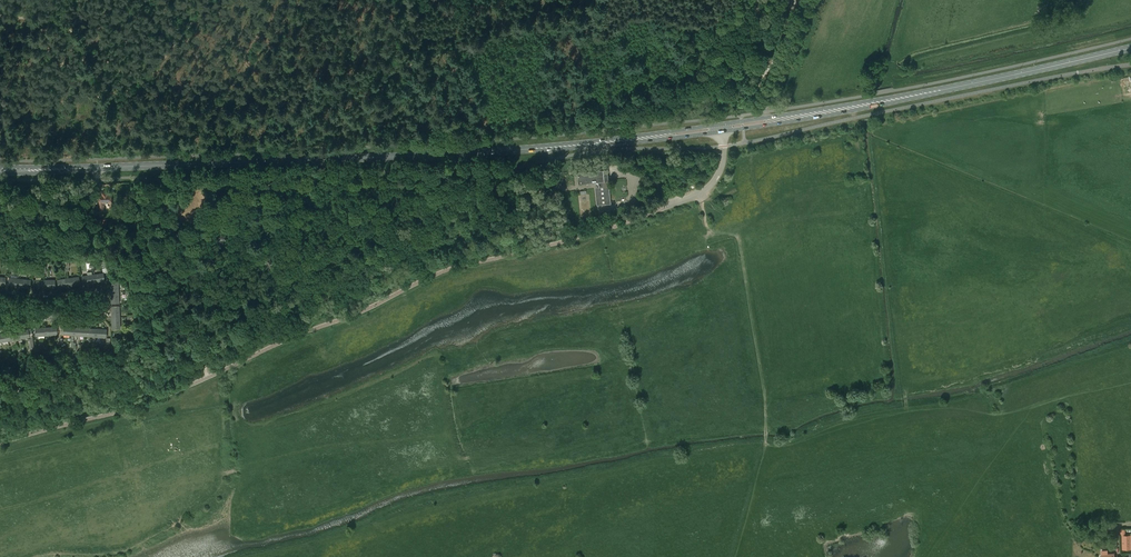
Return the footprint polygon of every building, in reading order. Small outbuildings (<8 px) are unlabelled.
[(607,169),(577,172),(578,184),(594,182),(596,205),(610,203),(607,169)] [(104,211),(104,202),(111,202),(111,193),(108,193),(107,192),(99,192),(99,191),(99,202),(100,202),(100,211),(104,211)] [(580,195),(578,195),(580,218),(591,216),(589,194),(586,194),(580,195)] [(93,275),(94,282),(105,281),(104,273),(93,275)] [(94,282),(93,275),(82,276),(83,284),(94,282)] [(79,277),(68,278),(69,286),(80,284),(79,277)] [(19,286),(20,279),(9,278),(8,285),(19,286)] [(69,286),(68,278),(58,280),(59,287),(69,286)] [(31,280),(20,279),(19,286),(30,287),(31,280)] [(57,327),(46,328),(47,335),(57,334),(57,327)] [(47,335),(46,328),(35,329),(36,336),(47,335)] [(28,329),(18,331),(19,338),(30,336),(28,329)] [(19,338),(18,331),(7,333),(9,340),(19,338)] [(0,335),(0,347),(2,347),(2,346),(1,345),(9,343),(9,340),(7,333),(0,335)] [(1124,535),(1121,535),(1122,550),(1130,549),(1130,540),(1130,535),(1124,535)]
